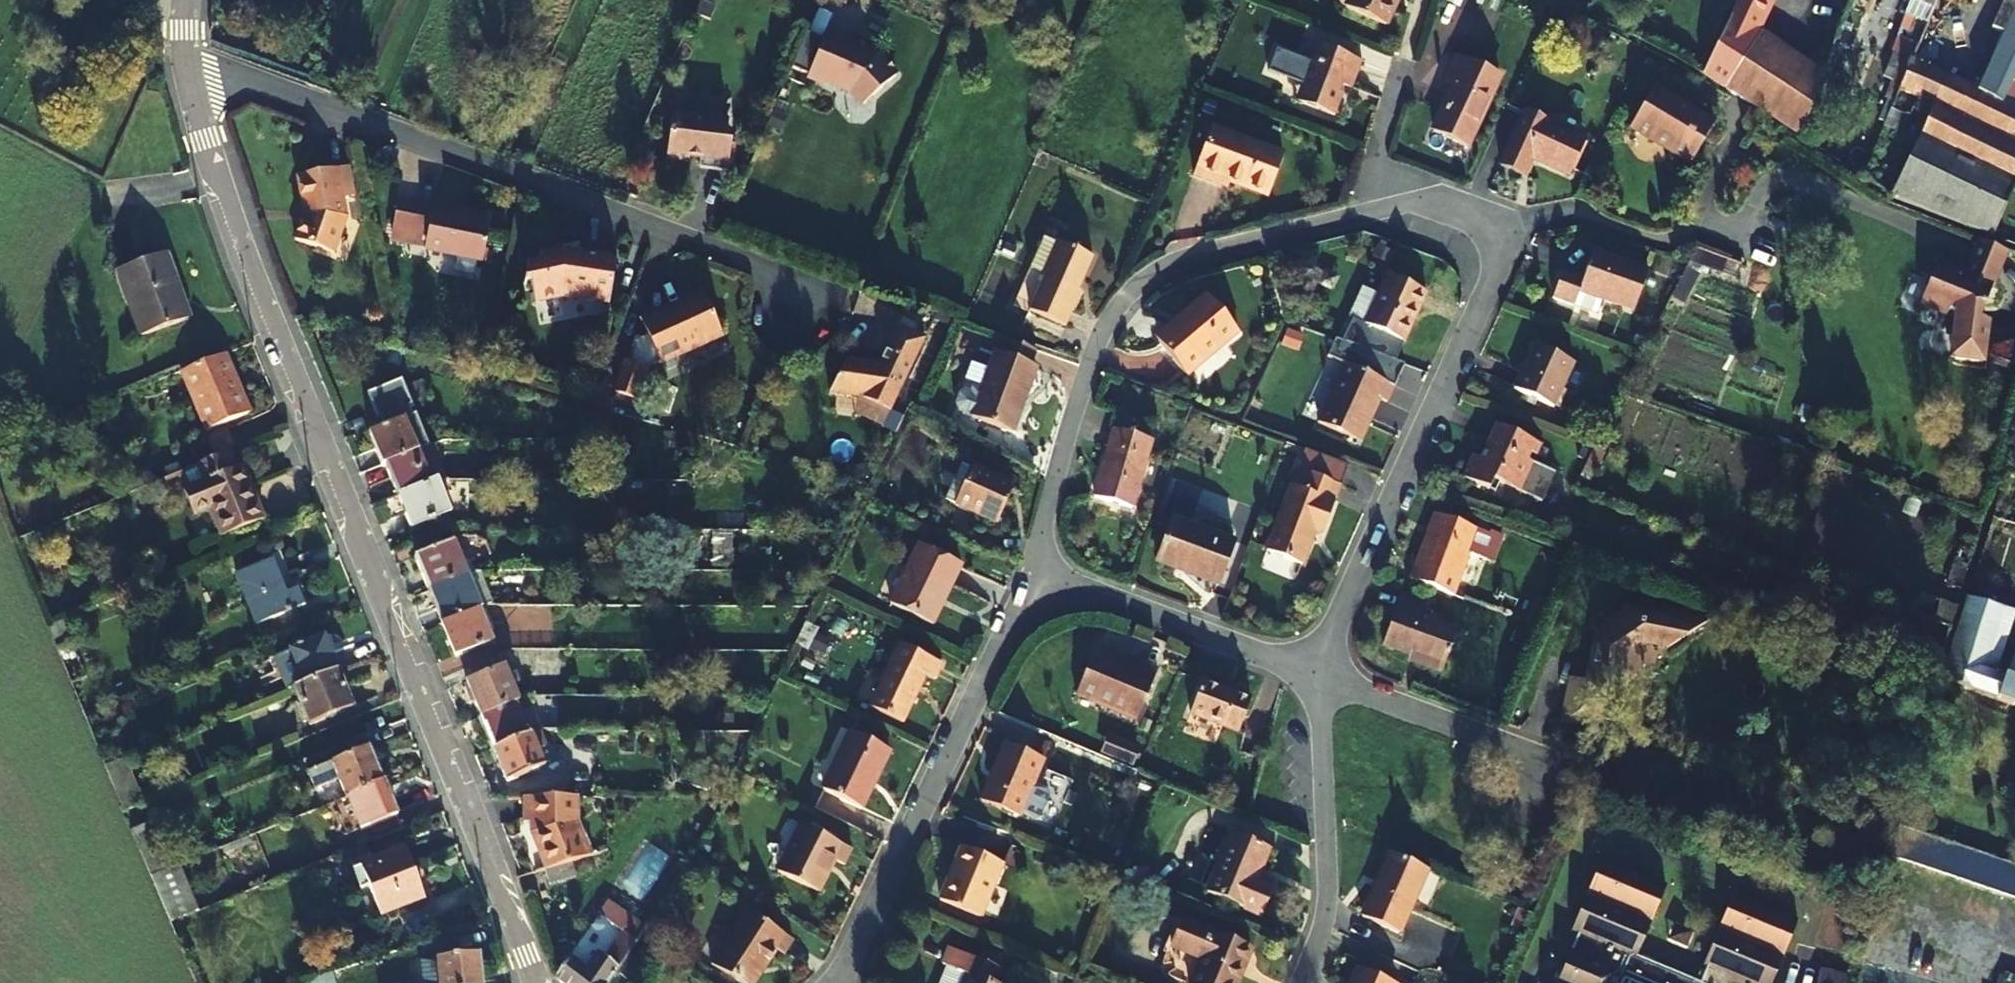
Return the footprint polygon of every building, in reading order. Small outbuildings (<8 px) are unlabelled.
[(1392,0),(1346,0),(1342,10),(1382,25),(1392,0)] [(1702,72),(1799,135),(1822,77),(1823,74),(1760,32),(1775,0),(1735,0),(1702,72)] [(1823,74),(1822,77),(1872,96),(1899,25),(1869,12),(1874,0),(1853,0),(1823,74)] [(1932,9),(1928,21),(1884,125),(1902,133),(1913,110),(1929,117),(1892,197),(1898,200),(1900,197),(1951,76),(1928,66),(1952,8),(1954,9),(1958,0),(1936,0),(1932,9)] [(2012,79),(2014,72),(2014,0),(1975,87),(1951,76),(1900,197),(1898,200),(1992,236),(2014,180),(2014,107),(2013,106),(2002,100),(2012,79)] [(1928,21),(1932,9),(1910,1),(1905,12),(1928,21)] [(808,28),(793,63),(810,71),(809,74),(826,81),(827,78),(852,89),(861,99),(867,100),(898,72),(879,51),(867,45),(865,50),(851,43),(852,41),(827,30),(825,35),(808,28)] [(1309,60),(1295,101),(1335,116),(1343,93),(1340,92),(1343,84),(1346,86),(1356,57),(1316,43),(1313,52),(1316,53),(1313,62),(1309,60)] [(1464,149),(1498,76),(1458,57),(1444,84),(1454,88),(1432,134),(1464,149)] [(2013,106),(2014,101),(2014,81),(2012,79),(2002,100),(2013,106)] [(1690,162),(1712,121),(1651,87),(1628,128),(1690,162)] [(787,111),(775,105),(768,121),(780,126),(787,111)] [(1580,139),(1520,112),(1497,163),(1519,173),(1526,157),(1538,162),(1564,174),(1574,151),(1580,139)] [(726,120),(672,115),(667,162),(688,164),(688,158),(700,159),(699,169),(725,172),(728,141),(725,141),(726,120)] [(1285,156),(1212,131),(1196,177),(1230,189),(1232,182),(1271,195),(1285,156)] [(301,245),(340,259),(353,221),(349,203),(360,201),(354,171),(303,181),(310,220),(301,245)] [(424,253),(481,264),(490,219),(464,214),(463,219),(432,213),(432,215),(396,208),(392,228),(394,228),(392,241),(425,248),(424,253)] [(1968,267),(1994,278),(2006,249),(1979,239),(1968,267)] [(1046,279),(1031,312),(1067,328),(1082,293),(1080,292),(1094,259),(1058,244),(1057,245),(1045,240),(1031,272),(1043,278),(1046,279)] [(618,256),(584,250),(582,258),(567,256),(565,248),(540,252),(541,259),(529,263),(524,289),(532,287),(538,303),(565,297),(610,304),(618,256)] [(582,258),(584,250),(565,248),(567,256),(582,258)] [(182,291),(166,249),(116,268),(142,334),(185,317),(176,293),(182,291)] [(1633,309),(1647,270),(1592,249),(1582,276),(1561,269),(1551,296),(1572,304),(1578,288),(1633,309)] [(1966,272),(1941,262),(1922,308),(1955,321),(1959,352),(1964,351),(1965,361),(1992,357),(1987,316),(1978,318),(1994,278),(1968,267),(1966,272)] [(1371,294),(1360,326),(1401,340),(1420,287),(1378,273),(1371,294)] [(1344,320),(1360,326),(1371,294),(1354,289),(1344,320)] [(1161,338),(1189,372),(1241,329),(1210,292),(1182,315),(1185,319),(1161,338)] [(707,295),(685,301),(688,311),(647,322),(633,327),(613,386),(632,393),(642,361),(720,338),(707,295)] [(645,313),(647,322),(688,311),(685,301),(645,313)] [(923,342),(897,329),(877,368),(849,360),(848,378),(840,376),(829,395),(860,402),(888,415),(923,342)] [(990,372),(971,421),(1010,436),(1036,368),(1032,367),(1037,352),(1008,342),(1003,356),(997,353),(990,372)] [(1553,408),(1573,363),(1533,345),(1513,390),(1553,408)] [(1191,376),(1197,383),(1230,355),(1224,348),(1191,376)] [(250,412),(227,352),(185,369),(209,429),(250,412)] [(1395,383),(1343,360),(1317,420),(1357,438),(1369,411),(1373,412),(1380,395),(1387,399),(1395,383)] [(956,416),(971,421),(990,372),(975,367),(956,416)] [(368,432),(380,464),(383,463),(417,449),(428,445),(414,412),(411,414),(408,405),(411,404),(400,378),(366,392),(377,418),(380,416),(384,425),(368,432)] [(1533,461),(1541,443),(1495,422),(1480,456),(1472,452),(1461,475),(1495,491),(1500,481),(1542,500),(1555,470),(1533,461)] [(1132,508),(1151,442),(1115,431),(1095,497),(1132,508)] [(383,463),(396,494),(430,481),(436,478),(444,478),(430,444),(428,445),(417,449),(383,463)] [(230,456),(200,468),(206,482),(185,490),(192,509),(210,502),(224,537),(265,521),(244,467),(236,470),(230,456)] [(957,502),(973,465),(960,459),(943,496),(957,502)] [(973,465),(957,502),(956,503),(997,521),(1014,484),(973,465)] [(1340,484),(1298,469),(1267,551),(1301,564),(1314,530),(1322,533),(1340,484)] [(436,478),(430,481),(396,494),(410,526),(448,510),(436,478)] [(1409,578),(1452,594),(1476,527),(1434,511),(1409,578)] [(1156,560),(1216,583),(1232,541),(1173,517),(1156,560)] [(1946,585),(1961,589),(1976,538),(1962,533),(1946,585)] [(412,555),(427,591),(466,575),(451,539),(412,555)] [(917,548),(887,608),(930,628),(939,610),(938,609),(957,568),(917,548)] [(269,558),(235,573),(256,623),(301,604),(295,590),(284,594),(269,558)] [(427,591),(439,624),(478,606),(480,606),(466,575),(427,591)] [(1916,591),(1910,610),(1950,626),(1956,606),(1916,591)] [(1382,643),(1408,652),(1417,655),(1414,662),(1440,671),(1455,629),(1421,618),(1427,602),(1399,593),(1382,643)] [(1969,597),(1966,596),(1961,612),(1999,626),(2005,607),(1969,597)] [(1603,695),(1629,678),(1619,667),(1623,652),(1620,649),(1636,637),(1659,640),(1665,647),(1714,614),(1684,609),(1683,614),(1621,604),(1619,613),(1617,612),(1594,628),(1590,647),(1597,649),(1591,677),(1577,683),(1572,681),(1565,716),(1596,722),(1603,695)] [(478,606),(439,624),(453,656),(492,640),(478,606)] [(1950,626),(1910,610),(1894,661),(1935,676),(1950,626)] [(1987,665),(1999,626),(1961,612),(1941,680),(2014,706),(2014,675),(1987,665)] [(288,689),(294,687),(337,669),(323,636),(274,655),(288,689)] [(941,662),(900,642),(870,706),(901,720),(923,674),(934,679),(941,662)] [(1406,659),(1414,662),(1417,655),(1408,652),(1406,659)] [(478,715),(516,700),(501,666),(463,679),(478,715)] [(1132,724),(1152,674),(1135,667),(1132,674),(1112,666),(1104,686),(1079,677),(1070,700),(1132,724)] [(337,669),(294,687),(309,723),(352,706),(337,669)] [(1233,732),(1245,699),(1196,682),(1184,715),(1233,732)] [(478,715),(492,747),(537,730),(538,729),(530,710),(522,712),(516,700),(478,715)] [(861,806),(891,746),(853,728),(824,787),(861,806)] [(537,730),(492,747),(506,780),(543,764),(537,748),(543,745),(537,730)] [(363,734),(344,742),(349,753),(309,770),(316,789),(338,780),(343,794),(347,792),(381,778),(363,734)] [(1016,824),(1040,767),(1003,751),(979,808),(1016,824)] [(381,778),(347,792),(361,829),(396,815),(381,778)] [(538,827),(552,865),(578,857),(585,855),(574,822),(573,795),(524,796),(523,822),(541,822),(542,826),(538,827)] [(150,875),(168,867),(148,821),(130,828),(150,875)] [(852,848),(801,822),(777,870),(818,890),(834,857),(845,862),(852,848)] [(1900,824),(1890,856),(2014,898),(2014,864),(1900,824)] [(1266,845),(1227,831),(1204,892),(1261,914),(1272,886),(1254,879),(1266,845)] [(364,843),(346,849),(361,887),(369,884),(360,862),(370,858),(364,843)] [(402,846),(370,858),(360,862),(369,884),(380,912),(421,896),(402,846)] [(1398,933),(1426,870),(1389,853),(1361,917),(1398,933)] [(978,924),(1001,871),(960,854),(938,906),(978,924)] [(582,872),(578,857),(552,865),(556,881),(582,872)] [(1796,918),(1732,891),(1703,963),(1705,964),(1698,980),(1635,954),(1664,885),(1600,858),(1571,928),(1577,930),(1555,982),(1769,982),(1796,918)] [(169,920),(196,910),(176,864),(168,867),(150,875),(169,920)] [(631,948),(642,932),(646,926),(608,900),(598,913),(623,930),(604,957),(598,953),(586,969),(569,956),(555,975),(565,982),(606,982),(615,970),(628,952),(631,948)] [(745,909),(710,964),(739,982),(750,982),(764,963),(766,964),(775,950),(781,954),(791,939),(745,909)] [(1249,946),(1180,919),(1170,947),(1198,958),(1189,982),(1235,982),(1249,946)] [(477,952),(436,957),(439,982),(480,982),(477,952)] [(630,980),(643,963),(628,952),(615,970),(630,980)] [(943,968),(961,975),(958,982),(991,982),(995,973),(945,953),(939,966),(943,968)] [(943,968),(937,982),(958,982),(961,975),(943,968)] [(1357,968),(1351,982),(1393,982),(1357,968)] [(304,980),(306,982),(337,982),(333,971),(304,980)] [(2000,982),(2014,982),(2014,977),(2003,973),(2000,982)]
